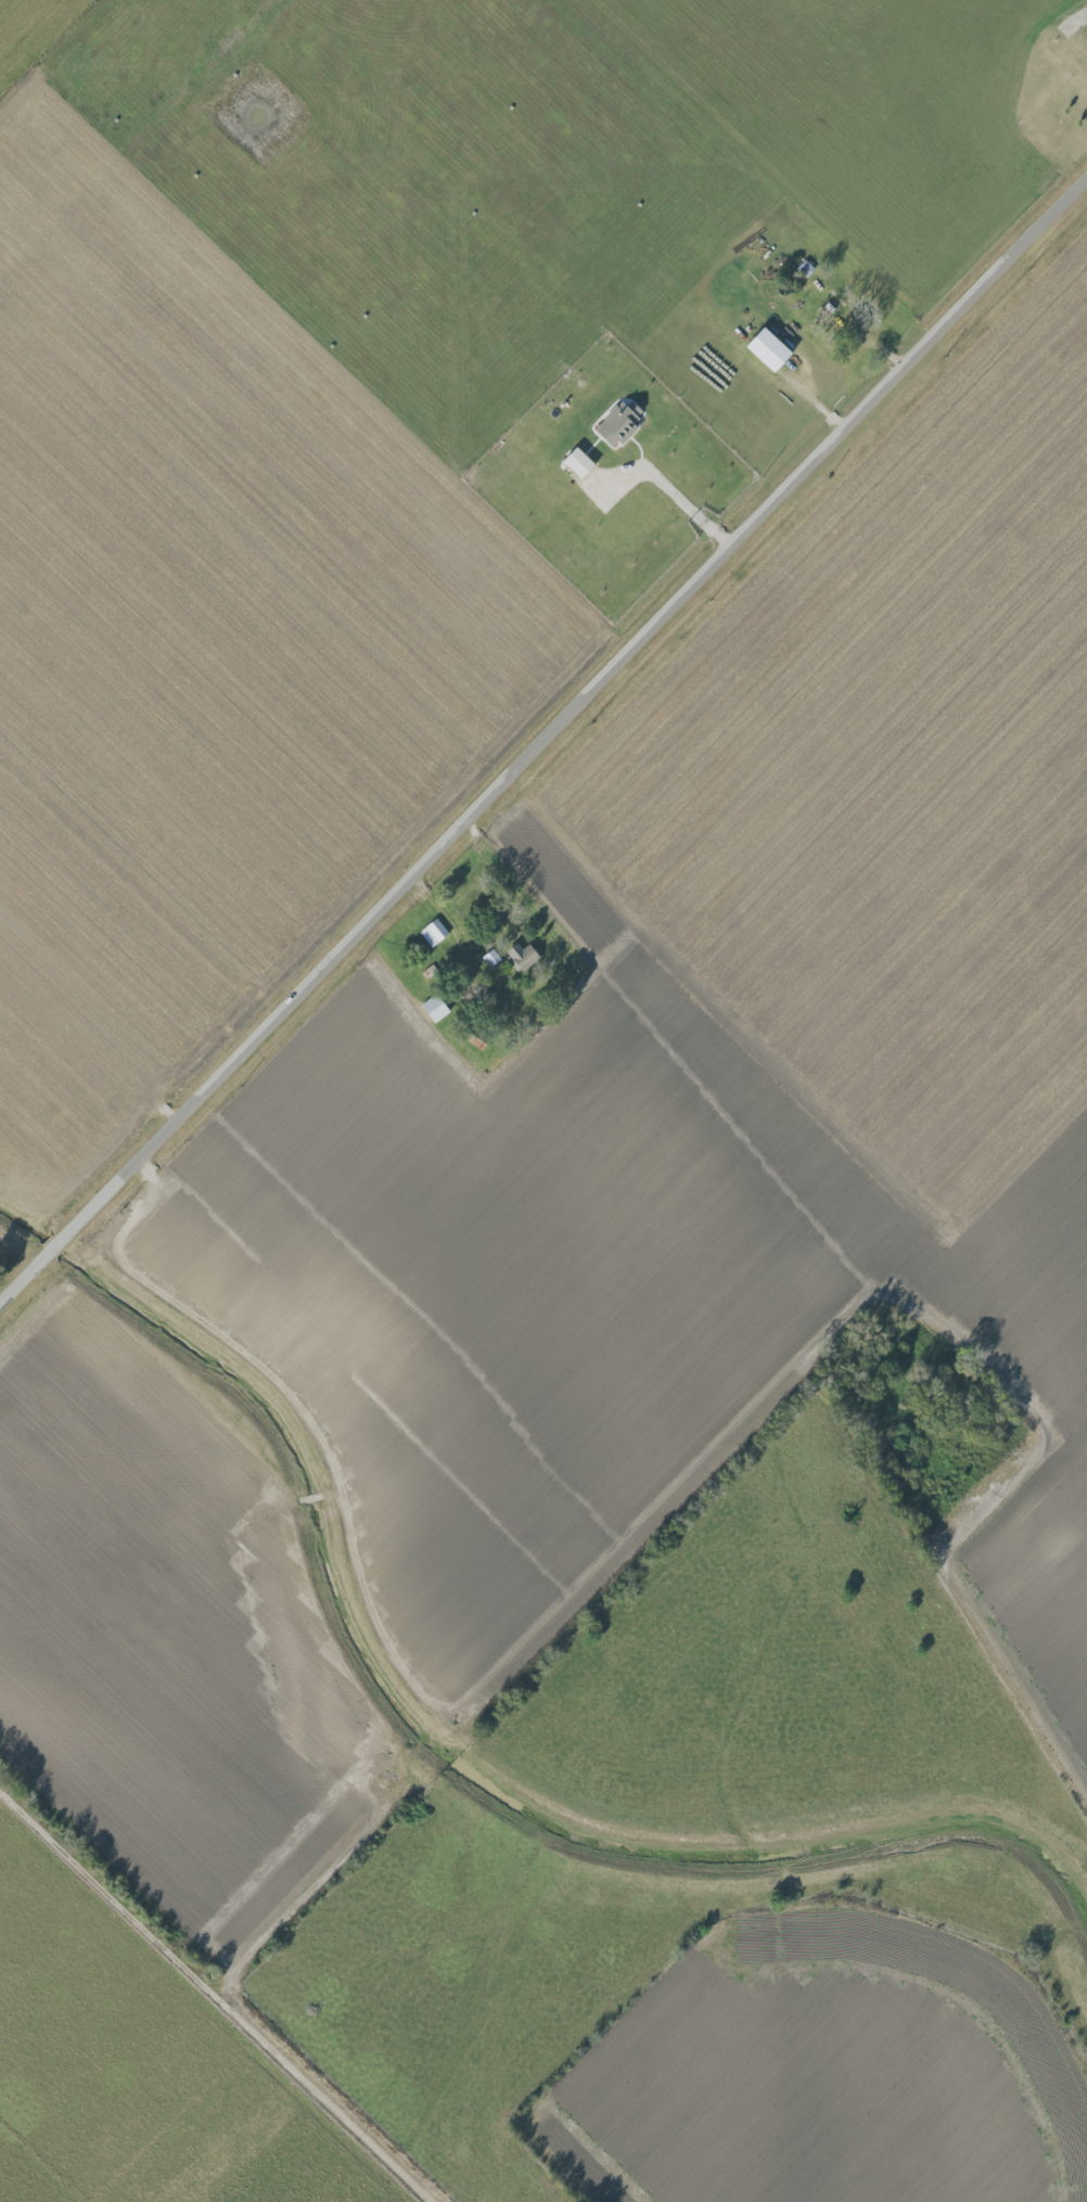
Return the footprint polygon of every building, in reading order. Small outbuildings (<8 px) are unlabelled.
[(1071,43),(1086,26),(1086,59),(1071,43)] [(745,346),(773,373),(792,353),(763,326),(745,346)] [(637,427),(633,423),(643,412),(626,396),(594,431),(615,450),(637,427)] [(562,461),(581,479),(595,464),(576,446),(562,461)] [(449,933),(436,918),(419,932),(432,948),(449,933)] [(540,958),(528,944),(522,950),(516,943),(504,953),(520,974),(540,958)] [(490,967),(501,960),(493,949),(483,956),(490,967)] [(420,1006),(435,1024),(450,1011),(435,994),(420,1006)]
